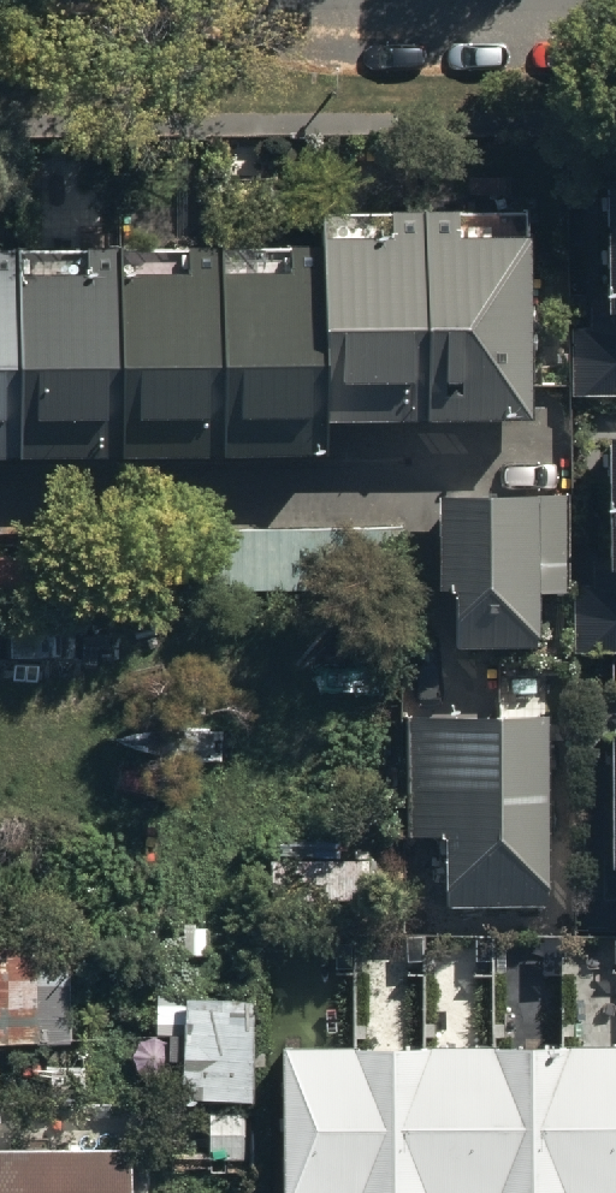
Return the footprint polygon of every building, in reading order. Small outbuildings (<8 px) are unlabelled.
[(610,172),(609,330),(576,330),(576,391),(615,391),(615,172),(610,172)] [(323,413),(535,409),(531,207),(323,211),(323,240),(0,245),(0,449),(324,443),(323,413)] [(537,491),(442,492),(443,638),(538,637),(537,491)] [(390,533),(204,534),(205,584),(390,582),(390,533)] [(578,591),(578,646),(615,646),(615,591),(578,591)] [(552,707),(448,709),(452,899),(556,897),(552,707)] [(368,859),(273,858),(273,896),(368,896),(368,859)] [(71,947),(0,948),(0,1036),(72,1035),(71,947)] [(255,1016),(184,1016),(184,1094),(255,1094),(255,1016)] [(288,1192),(615,1192),(615,1040),(287,1043),(288,1192)] [(0,1156),(0,1192),(128,1192),(128,1155),(0,1156)]
